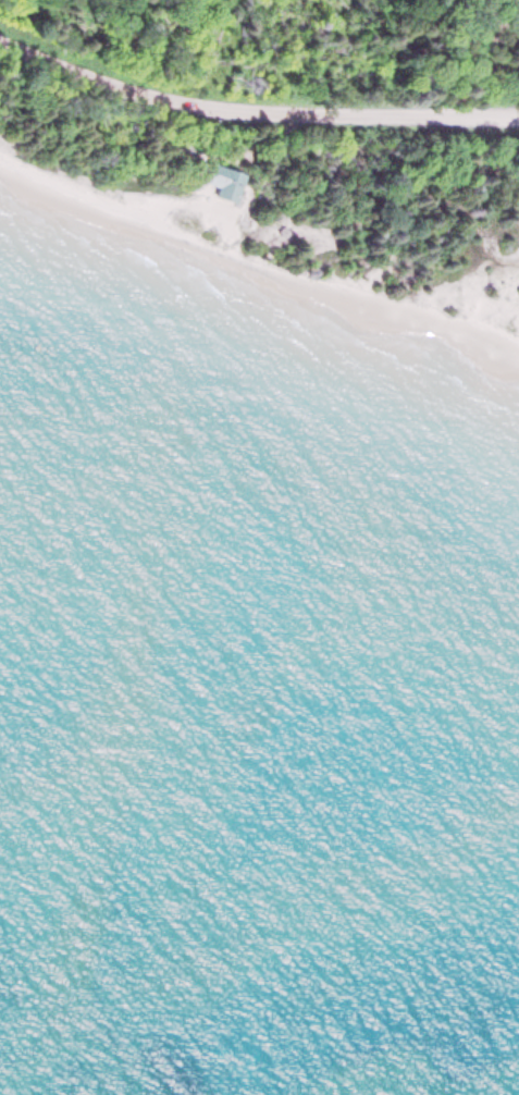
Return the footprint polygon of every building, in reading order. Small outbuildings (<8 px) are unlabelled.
[(201,162),(195,181),(209,185),(205,198),(227,206),(238,174),(201,162)]
